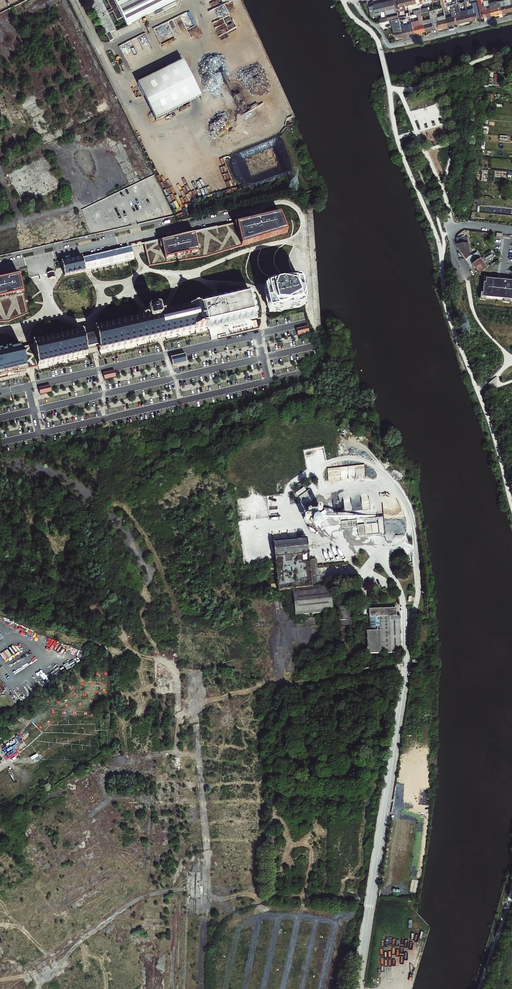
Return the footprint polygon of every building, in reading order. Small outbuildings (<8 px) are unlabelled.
[(127,29),(150,17),(171,6),(182,1),(183,0),(112,0),(127,29)] [(383,2),(385,10),(386,15),(397,12),(394,0),(391,0),(383,2)] [(397,12),(400,12),(401,15),(405,14),(404,11),(407,10),(405,5),(408,4),(407,0),(394,0),(397,12)] [(408,4),(409,10),(419,8),(419,10),(414,11),(414,15),(420,13),(422,13),(421,10),(421,7),(419,0),(407,0),(408,4)] [(432,3),(441,1),(443,8),(446,7),(444,0),(431,0),(432,3)] [(479,17),(485,16),(485,18),(490,17),(488,8),(483,9),(483,7),(479,8),(477,0),(475,0),(479,17)] [(501,14),(504,13),(503,12),(507,11),(507,12),(511,11),(509,0),(502,0),(498,1),(498,2),(501,12),(501,14)] [(498,1),(487,3),(488,8),(490,17),(498,14),(498,13),(501,12),(498,2),(498,1)] [(385,10),(383,2),(374,4),(374,5),(369,6),(372,16),(380,14),(380,11),(385,10)] [(117,27),(105,3),(91,11),(103,34),(117,27)] [(466,14),(465,11),(460,13),(458,5),(457,5),(453,6),(455,18),(457,23),(457,25),(468,22),(466,14)] [(171,6),(150,17),(151,20),(158,17),(160,19),(167,16),(165,13),(172,10),(171,6)] [(442,8),(443,11),(449,10),(451,16),(445,18),(445,19),(447,27),(451,26),(451,24),(457,23),(455,18),(453,6),(446,7),(443,8),(442,8)] [(475,6),(472,7),(472,8),(465,10),(465,11),(466,14),(468,22),(473,20),(473,19),(478,18),(475,8),(475,6)] [(434,10),(429,11),(434,28),(441,26),(442,28),(447,27),(445,19),(445,18),(444,15),(437,17),(435,10),(434,10)] [(434,28),(429,11),(428,12),(429,19),(422,21),(423,24),(425,32),(428,31),(428,30),(434,28)] [(414,15),(412,15),(413,22),(411,23),(412,28),(414,33),(419,32),(420,33),(425,32),(423,24),(420,25),(418,18),(421,17),(420,13),(414,15)] [(189,16),(122,50),(134,73),(201,39),(189,16)] [(398,19),(390,21),(394,38),(397,37),(398,38),(403,37),(401,29),(400,25),(399,21),(398,19)] [(400,25),(401,29),(403,37),(406,36),(406,35),(414,33),(412,28),(412,26),(408,26),(406,25),(404,26),(404,24),(400,25)] [(156,125),(169,118),(167,114),(175,110),(178,114),(180,113),(179,110),(182,109),(184,111),(201,102),(183,65),(138,88),(156,125)] [(490,76),(490,71),(484,71),(484,79),(489,79),(493,79),(494,76),(490,76)] [(167,114),(169,118),(178,114),(175,110),(167,114)] [(235,227),(241,250),(286,237),(278,218),(258,222),(235,227)] [(160,244),(142,248),(148,270),(205,261),(241,250),(235,227),(197,236),(178,240),(160,244)] [(462,236),(462,238),(462,244),(457,244),(461,251),(471,265),(473,264),(482,258),(478,251),(473,254),(471,251),(469,236),(466,236),(466,235),(462,235),(462,236)] [(71,264),(61,266),(64,280),(84,275),(133,263),(130,251),(123,253),(115,254),(108,256),(102,257),(96,259),(90,260),(81,262),(71,264)] [(485,256),(482,258),(473,264),(476,268),(484,262),(488,260),(493,257),(491,254),(485,257),(485,256)] [(486,265),(484,262),(476,268),(478,273),(491,265),(490,263),(486,265)] [(7,325),(27,317),(23,296),(18,276),(0,280),(0,326),(7,325)] [(486,279),(485,284),(483,284),(482,298),(511,301),(511,282),(486,279)] [(307,308),(301,280),(265,288),(262,289),(265,304),(268,317),(307,308)] [(141,346),(147,345),(161,342),(205,332),(206,333),(207,333),(257,322),(251,296),(216,304),(201,307),(202,309),(200,310),(164,317),(164,316),(160,317),(158,312),(153,313),(147,314),(149,319),(143,321),(144,322),(93,334),(98,356),(141,346)] [(309,326),(298,328),(299,335),(311,333),(309,326)] [(87,359),(82,337),(32,349),(37,370),(87,359)] [(21,351),(6,354),(0,356),(0,379),(26,373),(21,351)] [(171,357),(173,365),(187,362),(185,354),(171,357)] [(116,370),(104,373),(106,379),(117,377),(116,370)] [(50,385),(39,388),(40,395),(52,392),(50,385)] [(327,467),(328,481),(349,480),(349,477),(365,476),(364,465),(327,467)] [(309,538),(275,542),(277,557),(311,554),(309,538)] [(309,559),(310,584),(318,584),(317,559),(309,559)] [(328,598),(327,589),(292,593),(295,618),(330,614),(328,598)] [(350,605),(338,607),(340,628),(353,626),(350,605)] [(382,620),(398,619),(397,611),(371,612),(371,620),(372,620),(382,620)] [(369,657),(402,655),(400,619),(398,619),(382,620),(372,620),(372,625),(373,633),(368,633),(369,657)]
